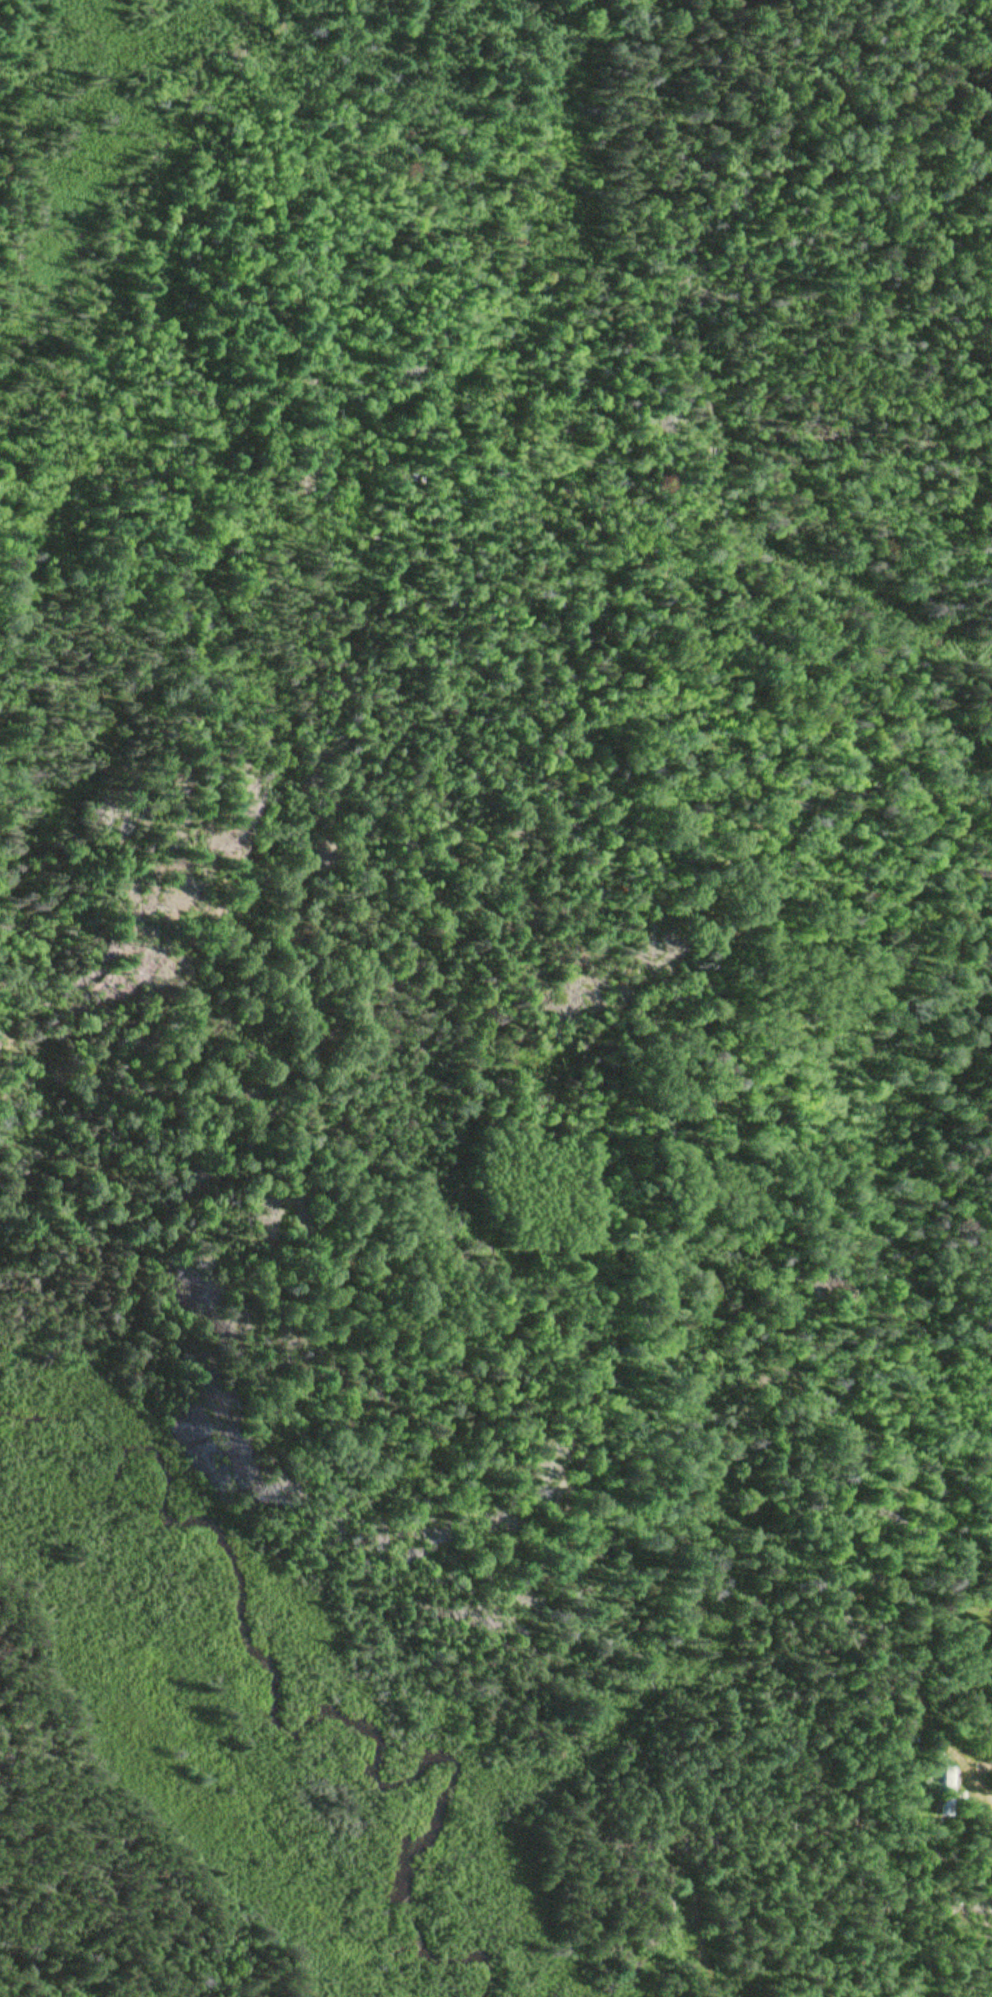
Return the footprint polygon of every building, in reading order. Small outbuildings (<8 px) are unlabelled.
[(950,1764),(937,1764),(937,1814),(950,1814),(950,1764)]
